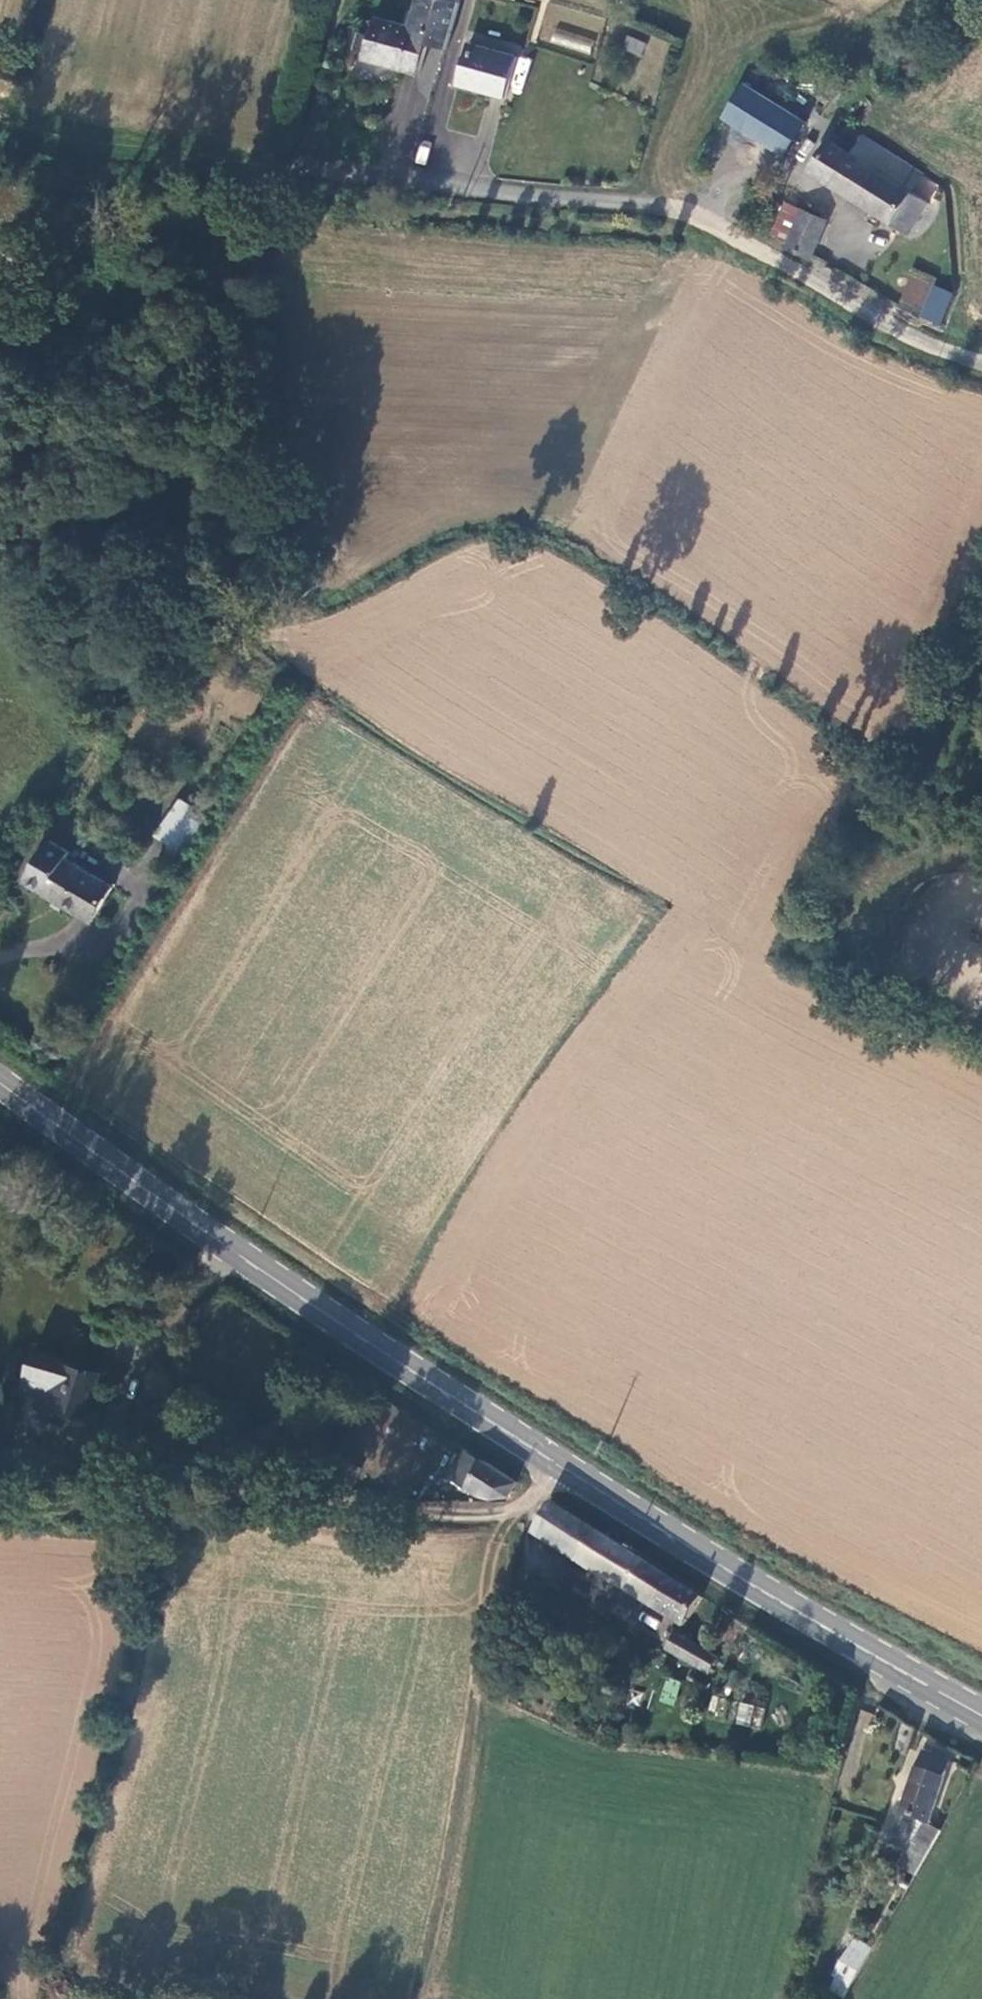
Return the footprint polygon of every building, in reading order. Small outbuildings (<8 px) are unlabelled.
[(447,50),(461,2),(454,0),(419,0),(411,27),(376,17),(371,36),(362,34),(358,48),(367,50),(365,58),(420,74),(428,44),(447,50)] [(474,32),(472,41),(517,54),(519,45),(474,32)] [(626,36),(622,51),(641,55),(644,40),(626,36)] [(470,43),(459,84),(507,97),(519,57),(470,43)] [(724,117),(787,156),(808,122),(746,83),(724,117)] [(875,168),(886,150),(864,137),(853,155),(829,140),(809,171),(857,201),(877,170),(875,168)] [(912,192),(923,174),(886,150),(875,168),(877,170),(857,201),(909,234),(929,203),(912,192)] [(770,236),(788,244),(803,210),(785,202),(770,236)] [(828,220),(803,210),(788,244),(787,248),(811,259),(828,220)] [(921,315),(943,325),(956,296),(935,286),(921,315)] [(176,869),(211,818),(183,799),(160,834),(174,843),(163,860),(176,869)] [(27,881),(46,892),(93,921),(114,886),(67,858),(71,852),(51,840),(27,881)] [(103,1373),(36,1352),(26,1388),(45,1392),(43,1404),(90,1416),(103,1373)] [(466,1449),(456,1468),(474,1477),(483,1459),(466,1449)] [(475,1496),(509,1501),(519,1483),(483,1459),(474,1477),(456,1468),(448,1481),(475,1496)] [(534,1535),(574,1560),(593,1530),(552,1504),(534,1535)] [(682,1627),(700,1599),(593,1530),(574,1560),(682,1627)] [(677,1637),(668,1655),(711,1679),(721,1661),(677,1637)] [(658,1701),(674,1705),(681,1681),(665,1677),(658,1701)] [(692,1708),(701,1686),(688,1680),(678,1702),(692,1708)] [(738,1703),(734,1724),(760,1728),(763,1706),(738,1703)] [(906,1752),(918,1728),(902,1719),(893,1748),(906,1752)] [(902,1871),(917,1878),(940,1838),(927,1833),(951,1768),(923,1757),(891,1849),(908,1857),(902,1871)] [(874,1952),(857,1942),(837,1978),(840,1980),(833,1992),(846,1998),(848,1998),(874,1952)]
